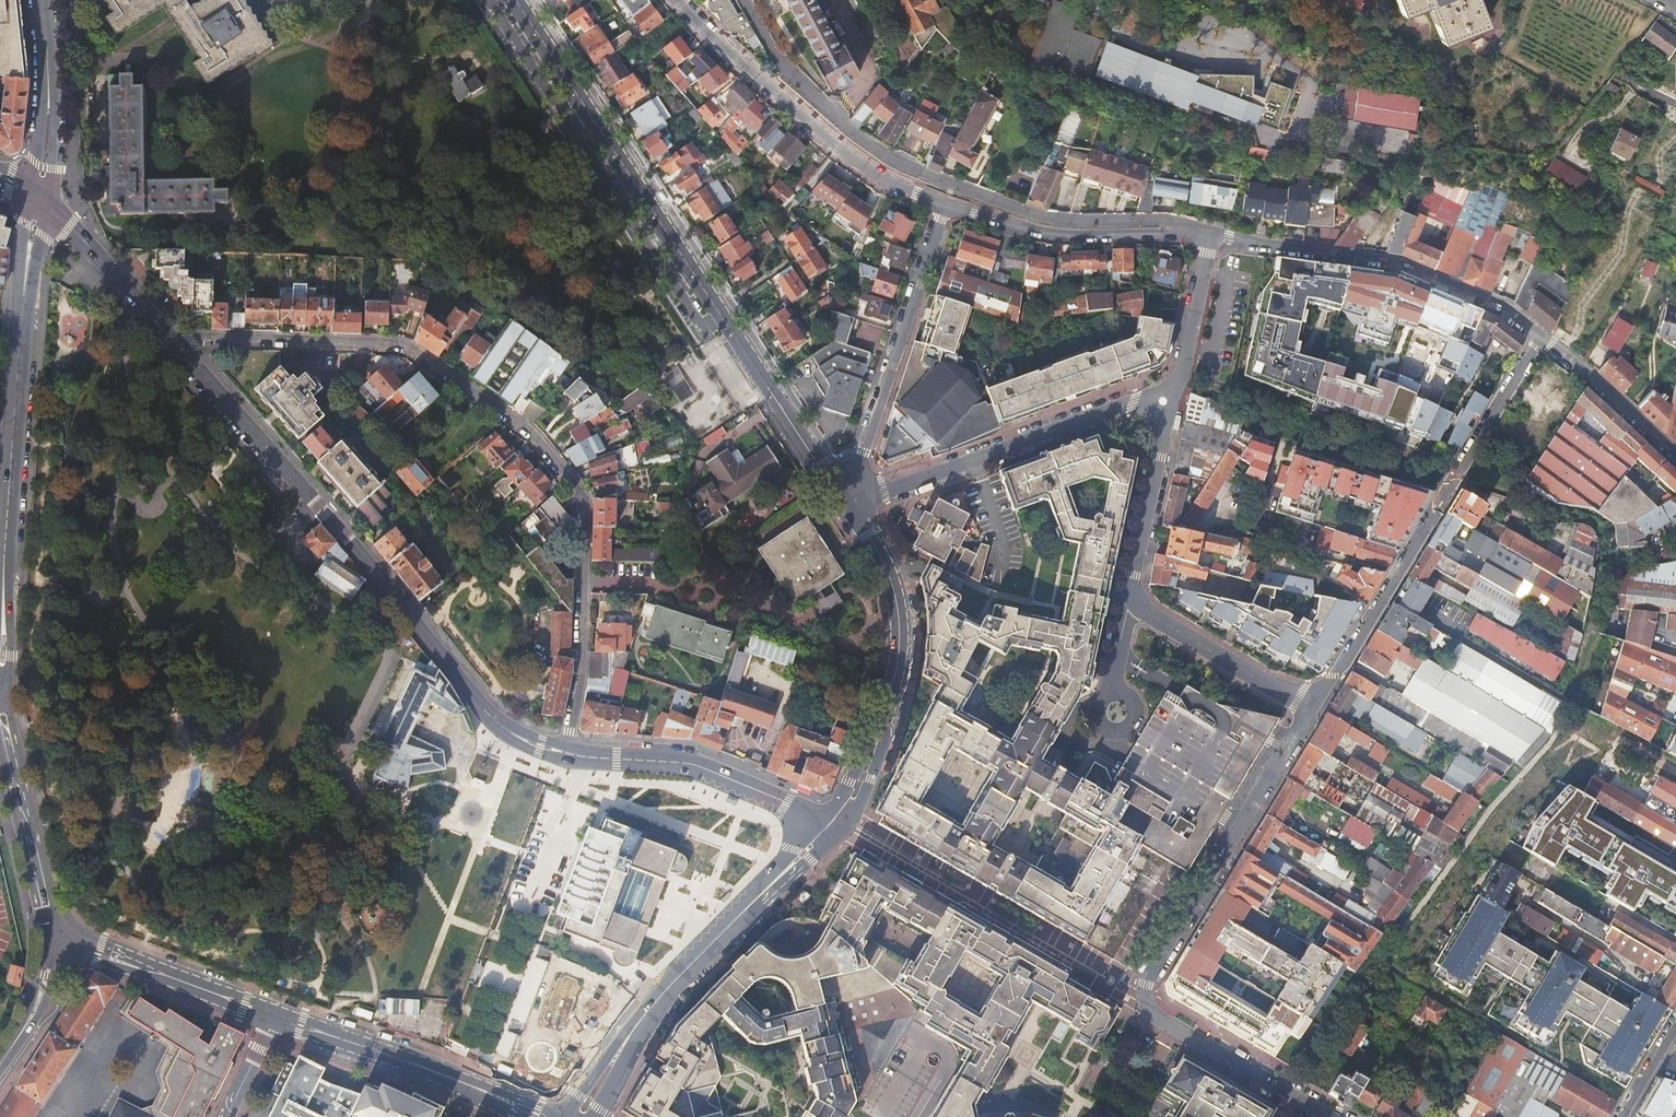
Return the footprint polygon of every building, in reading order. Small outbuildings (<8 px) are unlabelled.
[(28,75),(19,0),(0,0),(0,73),(28,75)] [(114,11),(106,16),(117,33),(150,11),(147,7),(158,0),(107,0),(114,11)] [(150,11),(165,1),(186,33),(190,30),(170,0),(158,0),(147,7),(150,11)] [(190,30),(186,33),(202,57),(193,62),(207,83),(256,51),(258,55),(275,45),(245,0),(201,0),(199,1),(201,3),(189,11),(181,0),(170,0),(190,30)] [(188,0),(181,0),(189,11),(201,3),(199,1),(192,6),(188,0)] [(275,45),(278,43),(250,0),(245,0),(275,45)] [(273,3),(277,12),(279,13),(300,0),(270,0),(273,3)] [(645,0),(619,0),(633,18),(634,18),(650,5),(645,0)] [(743,12),(738,14),(730,0),(714,0),(710,2),(728,32),(733,37),(739,34),(741,36),(745,34),(748,41),(741,44),(748,51),(762,44),(743,12)] [(801,31),(818,59),(814,62),(829,91),(860,74),(845,45),(840,47),(815,0),(786,0),(801,31)] [(922,49),(937,30),(948,40),(958,27),(946,6),(939,11),(933,0),(895,0),(922,49)] [(1479,0),(1397,0),(1402,13),(1427,4),(1442,42),(1488,24),(1479,0)] [(1090,75),(1100,48),(1103,41),(1074,30),(1081,11),(1053,1),(1038,39),(1042,41),(1036,56),(1033,55),(1030,62),(1087,83),(1090,75)] [(663,22),(650,5),(634,18),(648,35),(663,22)] [(580,26),(585,34),(594,28),(582,9),(566,20),(573,31),(580,26)] [(1656,21),(1644,36),(1673,51),(1675,45),(1675,32),(1656,21)] [(585,34),(578,38),(596,65),(613,54),(636,40),(630,31),(608,45),(597,26),(594,28),(585,34)] [(677,40),(661,52),(674,70),(676,68),(690,57),(677,40)] [(950,42),(944,49),(952,55),(957,48),(950,42)] [(1164,71),(1100,48),(1090,75),(1142,94),(1149,75),(1161,79),(1164,71)] [(613,54),(596,65),(608,84),(615,79),(618,84),(629,77),(621,64),(614,69),(611,64),(617,60),(613,54)] [(690,77),(695,84),(716,68),(702,54),(694,62),(700,69),(690,77)] [(457,66),(445,74),(456,92),(454,93),(461,103),(485,88),(478,77),(467,85),(464,80),(467,78),(466,74),(462,73),(457,66)] [(674,70),(666,76),(675,86),(682,94),(688,90),(691,87),(685,81),(676,71),(678,70),(676,68),(674,70)] [(718,68),(705,78),(700,82),(710,95),(727,82),(718,68)] [(1165,71),(1162,80),(1236,106),(1257,114),(1260,106),(1165,71)] [(28,75),(0,73),(0,82),(4,83),(0,105),(0,118),(3,118),(2,121),(0,121),(0,146),(7,150),(9,151),(20,146),(28,75)] [(618,84),(613,87),(626,108),(646,95),(632,75),(629,77),(618,84)] [(1154,99),(1161,79),(1149,75),(1142,94),(1154,99)] [(145,76),(109,76),(109,89),(110,149),(111,167),(107,167),(108,216),(216,214),(216,204),(229,204),(229,191),(216,190),(215,181),(145,182),(145,76)] [(685,81),(691,87),(695,84),(690,77),(685,81)] [(900,77),(893,86),(874,110),(888,122),(899,107),(900,106),(890,97),(901,79),(900,77)] [(608,84),(611,89),(613,87),(618,84),(615,79),(608,84)] [(884,79),(852,120),(859,128),(874,110),(893,86),(884,79)] [(1236,106),(1162,80),(1156,98),(1251,132),(1257,114),(1236,106)] [(1341,118),(1354,120),(1357,101),(1349,100),(1351,86),(1347,85),(1341,118)] [(1357,101),(1354,120),(1415,130),(1420,98),(1351,86),(1349,100),(1357,101)] [(733,115),(731,117),(736,122),(740,118),(754,101),(748,95),(746,97),(737,88),(728,98),(731,102),(726,108),(733,115)] [(1278,112),(1284,95),(1264,88),(1258,104),(1262,106),(1255,126),(1278,135),(1285,115),(1278,112)] [(688,90),(682,94),(690,102),(695,98),(688,90)] [(999,99),(982,90),(956,136),(972,145),(975,143),(980,131),(982,131),(999,99)] [(672,117),(658,96),(651,101),(665,122),(672,117)] [(1646,100),(1638,96),(1632,108),(1639,113),(1646,100)] [(925,100),(917,110),(908,127),(913,129),(912,131),(928,140),(929,138),(934,141),(943,124),(933,119),(939,108),(925,100)] [(651,101),(632,113),(649,138),(666,127),(668,126),(665,122),(651,101)] [(704,118),(708,123),(721,112),(711,101),(698,112),(704,118)] [(762,107),(754,101),(740,118),(745,122),(748,118),(754,124),(751,128),(755,131),(765,120),(759,114),(762,107)] [(888,122),(879,134),(896,143),(912,115),(899,107),(888,122)] [(692,126),(704,118),(698,112),(695,109),(684,116),(692,126)] [(731,117),(717,134),(729,147),(735,153),(738,156),(741,152),(745,148),(738,141),(728,131),(732,127),(736,122),(731,117)] [(740,118),(736,122),(742,128),(746,124),(745,122),(740,118)] [(748,118),(745,122),(746,124),(751,128),(754,124),(748,118)] [(758,152),(765,158),(767,156),(779,143),(772,138),(781,128),(772,120),(756,138),(764,146),(758,152)] [(742,128),(736,122),(732,127),(741,134),(744,129),(742,128)] [(746,124),(742,128),(744,129),(745,128),(752,135),(755,131),(751,128),(746,124)] [(1641,136),(1622,126),(1610,149),(1628,159),(1641,136)] [(670,135),(666,127),(649,138),(642,142),(654,160),(673,147),(667,137),(670,135)] [(931,155),(926,165),(927,166),(940,171),(948,154),(955,137),(944,132),(933,156),(931,155)] [(779,143),(767,156),(774,162),(775,160),(787,171),(806,149),(788,133),(779,143)] [(972,145),(955,137),(948,154),(972,167),(981,150),(972,145)] [(738,141),(745,148),(749,144),(740,138),(738,141)] [(1051,164),(1044,162),(1026,202),(1046,210),(1062,174),(1081,180),(1083,176),(1091,150),(1069,148),(1060,144),(1051,164)] [(698,158),(689,145),(660,164),(661,165),(660,167),(663,171),(665,171),(666,172),(669,170),(672,174),(689,164),(693,170),(701,165),(705,162),(701,156),(698,158)] [(1270,150),(1252,147),(1249,156),(1257,158),(1257,161),(1268,162),(1270,150)] [(1152,169),(1091,150),(1083,176),(1102,182),(1106,183),(1140,194),(1144,195),(1149,180),(1152,169)] [(741,152),(738,156),(744,163),(748,159),(741,152)] [(738,156),(735,153),(729,156),(737,168),(744,163),(738,156)] [(1342,172),(1344,159),(1323,156),(1321,169),(1342,172)] [(1593,181),(1554,156),(1545,170),(1584,195),(1593,181)] [(701,165),(693,170),(675,182),(681,191),(684,189),(687,193),(701,184),(695,175),(704,169),(701,165)] [(798,188),(802,190),(803,188),(819,170),(813,165),(804,176),(805,177),(799,185),(798,188)] [(1462,280),(1490,292),(1503,260),(1501,259),(1511,235),(1514,236),(1518,226),(1504,220),(1501,227),(1498,225),(1518,174),(1480,167),(1471,188),(1454,224),(1466,229),(1476,234),(1481,236),(1482,233),(1493,237),(1486,256),(1483,262),(1472,257),(1462,280)] [(1447,197),(1454,182),(1436,174),(1424,199),(1400,253),(1434,268),(1453,226),(1447,224),(1439,244),(1441,245),(1439,249),(1415,239),(1426,215),(1436,192),(1447,197)] [(706,187),(715,182),(712,176),(703,182),(706,187)] [(827,176),(812,193),(838,212),(849,195),(852,191),(844,184),(842,186),(827,176)] [(1083,176),(1081,180),(1081,182),(1100,188),(1102,182),(1083,176)] [(1190,200),(1232,207),(1240,183),(1194,176),(1190,200)] [(1657,186),(1637,176),(1635,181),(1640,184),(1663,196),(1666,190),(1657,186)] [(721,178),(715,182),(706,187),(687,200),(693,209),(696,206),(706,222),(721,212),(728,208),(736,202),(721,178)] [(1155,180),(1149,180),(1144,195),(1140,206),(1151,209),(1153,194),(1152,194),(1154,184),(1160,185),(1159,193),(1173,195),(1178,196),(1177,198),(1186,199),(1189,182),(1155,178),(1155,180)] [(779,180),(769,191),(777,200),(780,197),(785,203),(782,206),(785,208),(794,198),(796,197),(793,194),(794,193),(779,180)] [(1454,224),(1471,188),(1454,181),(1454,182),(1447,197),(1436,192),(1426,215),(1447,224),(1453,226),(1454,224)] [(1317,203),(1319,188),(1319,185),(1297,182),(1297,188),(1287,187),(1287,191),(1284,217),(1283,222),(1305,225),(1306,223),(1309,202),(1317,203)] [(1106,183),(1104,189),(1138,200),(1140,194),(1106,183)] [(1284,217),(1287,191),(1265,188),(1265,185),(1248,183),(1246,194),(1244,194),(1242,210),(1249,211),(1251,215),(1257,212),(1257,209),(1262,210),(1262,212),(1267,213),(1266,215),(1273,220),(1276,216),(1284,217)] [(1152,194),(1153,194),(1172,197),(1173,195),(1159,193),(1160,185),(1154,184),(1152,194)] [(769,191),(763,185),(759,188),(777,210),(782,206),(777,200),(769,191)] [(796,197),(794,198),(802,205),(811,194),(803,188),(802,190),(796,197)] [(1317,203),(1333,204),(1334,190),(1319,188),(1317,203)] [(1387,251),(1400,253),(1424,199),(1410,192),(1405,201),(1400,208),(1405,211),(1387,251)] [(1336,244),(1354,247),(1365,231),(1369,233),(1380,214),(1392,201),(1380,193),(1366,207),(1359,219),(1356,217),(1349,227),(1336,244)] [(873,210),(849,195),(838,212),(836,214),(852,223),(849,228),(860,235),(873,210)] [(742,206),(739,201),(736,202),(728,208),(733,216),(742,211),(740,208),(742,206)] [(1356,217),(1362,206),(1333,204),(1317,203),(1309,202),(1306,223),(1349,227),(1356,217)] [(883,242),(891,245),(901,248),(903,241),(905,242),(914,224),(890,211),(880,229),(887,233),(883,242)] [(5,246),(11,226),(4,224),(7,216),(1,214),(0,214),(0,246),(5,246)] [(726,215),(711,225),(722,243),(738,233),(726,215)] [(1466,229),(1454,224),(1453,226),(1434,268),(1435,268),(1446,273),(1466,229)] [(1446,273),(1457,277),(1469,250),(1476,234),(1466,229),(1446,273)] [(775,240),(769,230),(761,235),(768,245),(775,240)] [(796,259),(813,248),(801,230),(784,240),(796,259)] [(976,279),(988,283),(990,279),(1000,243),(965,232),(956,259),(949,257),(945,269),(976,279)] [(1482,233),(1481,236),(1475,252),(1486,256),(1493,237),(1482,233)] [(1481,236),(1476,234),(1469,250),(1475,252),(1481,236)] [(745,243),(739,235),(720,247),(733,267),(756,252),(749,241),(745,243)] [(1522,260),(1532,265),(1535,260),(1543,243),(1523,235),(1518,247),(1526,251),(1522,260)] [(868,238),(865,244),(881,249),(883,242),(868,238)] [(880,252),(885,254),(888,255),(891,245),(883,242),(881,249),(880,252)] [(885,254),(880,270),(889,273),(891,266),(903,270),(909,251),(901,248),(891,245),(888,255),(885,254)] [(5,285),(9,247),(5,246),(0,246),(0,284),(5,285)] [(1592,251),(1582,246),(1578,253),(1588,258),(1592,251)] [(825,266),(813,248),(796,259),(808,277),(825,266)] [(182,251),(154,250),(153,270),(162,270),(162,280),(168,281),(168,286),(169,288),(172,289),(176,290),(177,296),(180,296),(180,300),(190,301),(190,311),(212,312),(213,299),(213,282),(186,281),(186,273),(181,272),(182,251)] [(1112,250),(1113,280),(1120,282),(1120,274),(1134,274),(1134,250),(1112,250)] [(1457,277),(1462,280),(1472,257),(1475,252),(1469,250),(1457,277)] [(1174,285),(1179,260),(1169,258),(1168,252),(1159,251),(1153,280),(1174,285)] [(1026,269),(1028,255),(1008,252),(1006,266),(1026,269)] [(1475,252),(1472,257),(1483,262),(1486,256),(1475,252)] [(1106,268),(1106,257),(1097,258),(1097,253),(1084,254),(1085,269),(1092,269),(1092,270),(1096,270),(1096,268),(1106,268)] [(1062,258),(1063,269),(1073,269),(1073,272),(1078,272),(1078,269),(1085,269),(1084,254),(1072,254),(1072,258),(1062,258)] [(1026,269),(1024,279),(1051,284),(1054,260),(1028,255),(1026,269)] [(751,258),(733,270),(738,278),(742,275),(745,279),(759,270),(751,258)] [(1055,258),(1054,269),(1063,269),(1062,258),(1055,258)] [(1298,397),(1314,403),(1325,363),(1294,355),(1307,300),(1315,301),(1315,305),(1340,311),(1340,310),(1348,284),(1350,268),(1280,259),(1278,274),(1275,274),(1263,291),(1244,377),(1298,397)] [(1532,265),(1514,302),(1551,332),(1553,328),(1555,325),(1562,311),(1535,286),(1540,281),(1566,303),(1575,287),(1535,260),(1532,265)] [(1657,265),(1647,262),(1643,276),(1652,279),(1657,265)] [(877,279),(873,291),(892,297),(899,276),(889,273),(880,270),(860,263),(862,277),(867,276),(868,278),(871,278),(871,280),(877,279)] [(791,266),(775,276),(791,301),(801,295),(795,286),(802,281),(791,266)] [(1395,274),(1350,268),(1348,284),(1340,310),(1343,311),(1352,324),(1359,327),(1356,335),(1387,347),(1392,332),(1393,332),(1396,322),(1416,329),(1417,326),(1420,320),(1422,315),(1430,289),(1395,274)] [(936,297),(967,307),(976,279),(945,269),(936,297)] [(990,283),(1005,288),(1009,277),(993,272),(991,279),(990,283)] [(1019,323),(1018,321),(1022,294),(988,283),(976,279),(967,307),(970,307),(973,308),(1019,323)] [(769,280),(749,294),(753,300),(773,286),(769,280)] [(792,303),(809,292),(802,281),(795,286),(801,295),(791,301),(792,303)] [(836,285),(827,282),(829,296),(831,311),(843,315),(845,308),(838,303),(836,285)] [(280,286),(280,294),(293,295),(294,287),(280,286)] [(306,324),(307,288),(302,288),(302,295),(293,295),(292,323),(306,324)] [(306,324),(320,324),(320,300),(316,299),(316,296),(316,288),(307,288),(306,324)] [(409,299),(389,297),(389,301),(389,315),(404,316),(406,310),(413,313),(423,316),(423,315),(430,294),(412,288),(409,299)] [(1132,309),(1132,317),(1143,319),(1145,319),(1143,306),(1142,291),(1117,296),(1120,311),(1132,309)] [(892,304),(861,292),(859,299),(861,300),(869,303),(868,306),(865,315),(886,321),(892,304)] [(246,299),(245,313),(245,321),(279,322),(280,294),(275,294),(275,300),(246,299)] [(293,295),(280,294),(279,322),(279,323),(292,323),(293,295)] [(1113,310),(1114,310),(1114,294),(1088,294),(1088,296),(1070,298),(1063,301),(1051,303),(1049,317),(1113,310)] [(333,325),(334,314),(334,296),(329,296),(328,300),(320,300),(320,324),(333,325)] [(953,355),(970,307),(967,307),(936,297),(932,310),(933,314),(945,317),(942,325),(931,322),(927,324),(921,344),(953,355)] [(212,312),(212,329),(226,329),(227,304),(222,303),(222,299),(213,299),(212,312)] [(389,315),(389,301),(365,301),(364,324),(388,325),(389,315)] [(443,329),(423,315),(423,316),(422,319),(414,341),(438,357),(445,348),(472,310),(461,303),(443,329)] [(780,304),(774,308),(777,313),(783,309),(780,304)] [(484,312),(475,305),(472,310),(445,348),(451,352),(469,328),(471,329),(484,312)] [(1675,338),(1675,309),(1667,306),(1660,333),(1675,338)] [(762,314),(766,321),(767,320),(777,313),(774,308),(773,307),(762,314)] [(956,356),(973,308),(970,307),(953,355),(956,356)] [(792,320),(784,309),(783,309),(777,313),(767,320),(774,332),(792,320)] [(932,310),(927,324),(931,322),(942,325),(945,317),(933,314),(932,310)] [(360,334),(361,315),(350,314),(350,311),(347,311),(347,314),(334,314),(333,325),(333,333),(360,334)] [(845,345),(854,319),(843,315),(831,311),(835,341),(845,345)] [(1484,312),(1471,338),(1461,360),(1453,375),(1469,383),(1482,356),(1478,354),(1490,333),(1517,354),(1526,340),(1499,318),(1484,312)] [(230,313),(230,330),(245,330),(245,321),(245,313),(230,313)] [(1631,324),(1616,315),(1600,343),(1616,352),(1631,324)] [(1145,319),(1143,319),(1139,337),(1134,337),(1133,342),(1137,351),(1132,353),(1131,351),(1130,352),(1127,345),(1097,355),(1099,362),(1098,362),(1099,365),(1094,366),(1091,357),(1086,355),(1058,365),(1058,367),(1010,384),(1008,383),(987,390),(999,425),(1137,376),(1137,374),(1150,370),(1152,370),(1156,369),(1166,357),(1170,340),(1169,340),(1172,324),(1145,319)] [(570,362),(511,320),(491,348),(477,368),(471,375),(486,386),(500,366),(501,367),(517,342),(529,350),(516,368),(514,367),(498,394),(513,405),(521,394),(525,396),(530,389),(541,373),(546,366),(560,376),(570,362)] [(792,320),(774,332),(782,343),(799,332),(792,320)] [(805,340),(799,332),(782,343),(788,352),(805,340)] [(1461,360),(1471,338),(1460,333),(1455,343),(1445,338),(1439,349),(1441,350),(1461,360)] [(491,348),(474,336),(460,356),(477,368),(491,348)] [(835,341),(812,355),(820,367),(816,370),(816,376),(821,386),(827,397),(854,406),(871,353),(845,345),(835,341)] [(977,362),(956,356),(953,355),(921,344),(915,342),(888,424),(891,428),(888,440),(896,448),(903,455),(914,451),(918,455),(929,451),(931,457),(937,455),(939,457),(990,437),(1000,428),(999,425),(987,390),(977,362)] [(1137,351),(1133,342),(1127,345),(1130,352),(1131,351),(1132,353),(1137,351)] [(1594,344),(1586,361),(1622,391),(1638,374),(1634,371),(1618,357),(1614,361),(1594,344)] [(1435,371),(1452,377),(1453,375),(1461,360),(1441,350),(1435,371)] [(1325,363),(1314,403),(1382,424),(1384,420),(1390,403),(1399,376),(1400,375),(1400,373),(1380,367),(1372,392),(1361,389),(1365,376),(1356,374),(1354,382),(1342,379),(1348,359),(1328,353),(1325,363)] [(258,387),(302,437),(337,406),(332,400),(320,411),(313,398),(325,388),(307,374),(298,381),(294,377),(291,379),(281,367),(258,387)] [(411,369),(388,389),(393,396),(417,374),(411,369)] [(674,391),(684,385),(675,371),(668,375),(669,376),(670,378),(670,380),(669,382),(669,383),(674,391)] [(546,376),(541,373),(530,389),(534,392),(546,376)] [(665,377),(668,375),(668,374),(666,373),(664,373),(662,373),(660,373),(658,375),(657,377),(656,379),(656,381),(657,383),(658,384),(660,386),(662,386),(664,386),(666,385),(668,384),(669,383),(665,377)] [(393,437),(402,429),(438,397),(417,374),(393,396),(371,416),(390,433),(393,437)] [(1638,374),(1622,391),(1625,394),(1633,401),(1649,384),(1638,374)] [(1374,445),(1414,457),(1418,448),(1422,440),(1437,409),(1445,391),(1399,376),(1390,403),(1409,409),(1404,426),(1384,420),(1382,424),(1378,435),(1374,445)] [(587,390),(579,378),(562,395),(574,403),(576,401),(579,405),(572,410),(580,426),(583,424),(607,408),(595,394),(593,396),(587,390)] [(1659,383),(1638,406),(1664,430),(1673,396),(1669,393),(1666,403),(1663,400),(1666,396),(1663,394),(1660,397),(1656,393),(1662,387),(1659,383)] [(674,391),(658,402),(667,412),(692,396),(684,385),(674,391)] [(1664,430),(1675,442),(1675,386),(1673,396),(1664,430)] [(638,388),(611,408),(615,415),(616,414),(632,403),(634,407),(653,397),(648,392),(638,388)] [(1625,477),(1638,460),(1675,494),(1675,471),(1587,389),(1576,403),(1522,485),(1555,504),(1593,508),(1617,525),(1632,522),(1657,509),(1644,496),(1635,487),(1625,477)] [(1488,402),(1474,394),(1464,410),(1462,414),(1458,421),(1455,427),(1445,447),(1459,451),(1471,430),(1466,428),(1474,415),(1479,418),(1488,402)] [(1191,395),(1174,474),(1208,481),(1236,435),(1239,430),(1242,421),(1244,415),(1244,413),(1191,395)] [(854,406),(827,397),(823,408),(850,417),(854,406)] [(1390,403),(1384,420),(1404,426),(1409,409),(1390,403)] [(371,416),(361,406),(353,414),(361,424),(371,416)] [(583,424),(580,426),(570,433),(577,446),(591,438),(588,433),(611,418),(616,424),(620,422),(617,416),(616,414),(615,415),(611,408),(583,424)] [(1451,416),(1437,409),(1422,440),(1437,446),(1451,416)] [(620,422),(626,419),(624,412),(617,416),(620,422)] [(1241,578),(1255,582),(1267,550),(1309,443),(1260,427),(1262,421),(1244,415),(1242,421),(1239,430),(1236,435),(1208,481),(1192,506),(1177,529),(1173,528),(1167,558),(1195,566),(1199,549),(1235,556),(1236,550),(1238,542),(1239,542),(1240,538),(1216,533),(1215,537),(1193,532),(1232,468),(1262,482),(1243,542),(1240,551),(1250,555),(1241,578)] [(626,419),(620,422),(616,424),(604,431),(608,439),(620,432),(623,430),(630,427),(626,419)] [(303,443),(319,461),(337,446),(320,427),(303,443)] [(407,435),(402,429),(393,437),(399,443),(407,435)] [(514,454),(516,452),(505,439),(502,441),(495,433),(479,448),(498,469),(500,466),(514,454)] [(567,451),(576,467),(589,462),(597,458),(596,455),(606,449),(598,435),(591,438),(577,446),(567,451)] [(1099,440),(1097,436),(1001,471),(1000,472),(1014,511),(1016,510),(1019,509),(1007,477),(1087,448),(1103,452),(1099,440)] [(319,461),(318,463),(358,508),(373,495),(384,485),(386,483),(384,481),(381,483),(343,440),(337,446),(319,461)] [(888,440),(878,465),(903,455),(896,448),(888,440)] [(648,441),(634,445),(637,456),(652,451),(648,441)] [(612,452),(622,448),(621,444),(614,447),(614,448),(611,449),(612,452)] [(767,446),(767,447),(738,466),(727,450),(707,463),(718,479),(697,493),(705,504),(704,505),(706,508),(697,514),(695,516),(695,519),(695,522),(696,525),(698,527),(700,528),(704,529),(706,528),(731,512),(726,504),(781,468),(782,469),(782,468),(768,445),(767,446)] [(593,478),(618,473),(615,462),(631,456),(628,446),(622,448),(612,452),(597,458),(589,462),(593,478)] [(1072,576),(1110,584),(1137,459),(1103,452),(1087,448),(1007,477),(1019,509),(1048,499),(1050,505),(1058,528),(1061,536),(1072,532),(1075,533),(1076,531),(1078,530),(1065,495),(1061,496),(1059,490),(1066,487),(1093,478),(1092,474),(1102,476),(1102,479),(1110,481),(1110,483),(1114,484),(1104,531),(1099,530),(1101,524),(1092,523),(1091,529),(1088,529),(1087,534),(1081,536),(1079,544),(1078,548),(1072,576)] [(521,451),(518,450),(516,452),(514,454),(518,459),(521,457),(522,458),(524,456),(523,454),(521,451)] [(519,486),(535,471),(527,462),(526,463),(522,458),(521,457),(518,459),(514,454),(500,466),(504,471),(505,470),(509,475),(507,478),(502,478),(495,485),(506,497),(514,490),(509,484),(514,480),(519,486)] [(414,458),(397,474),(416,496),(434,481),(414,458)] [(1396,498),(1404,473),(1373,463),(1365,489),(1377,493),(1380,485),(1387,487),(1384,494),(1396,498)] [(551,485),(538,469),(535,471),(519,486),(537,506),(546,498),(542,493),(551,485)] [(459,482),(447,470),(437,478),(450,490),(459,482)] [(1000,472),(999,472),(1013,511),(1014,511),(1000,472)] [(622,491),(618,473),(593,478),(592,478),(594,487),(598,486),(601,496),(605,495),(606,498),(618,495),(617,493),(622,491)] [(1177,529),(1192,506),(1183,504),(1188,477),(1174,474),(1162,526),(1173,528),(1177,529)] [(1398,553),(1439,485),(1420,479),(1416,492),(1392,535),(1354,523),(1358,513),(1329,503),(1322,528),(1338,533),(1358,539),(1363,541),(1393,551),(1398,553)] [(1102,520),(1101,524),(1099,530),(1104,531),(1114,484),(1110,483),(1102,520)] [(358,508),(349,515),(356,524),(365,516),(374,527),(384,519),(380,514),(388,507),(384,502),(393,495),(384,485),(373,495),(358,508)] [(1636,485),(1635,487),(1644,496),(1646,495),(1636,485)] [(1058,539),(1079,544),(1081,536),(1087,534),(1088,529),(1091,529),(1092,523),(1078,520),(1066,487),(1059,490),(1061,496),(1065,495),(1078,530),(1076,531),(1075,533),(1072,532),(1061,536),(1058,528),(1055,529),(1058,539)] [(1485,505),(1460,491),(1445,515),(1471,529),(1473,526),(1485,505)] [(539,546),(539,547),(554,535),(572,521),(552,496),(521,524),(539,546)] [(1657,509),(1632,522),(1617,525),(1617,547),(1627,549),(1646,547),(1645,536),(1675,518),(1675,498),(1657,509)] [(616,501),(594,500),(593,527),(615,528),(615,518),(619,518),(619,515),(615,515),(616,501)] [(918,536),(912,547),(930,557),(943,564),(943,563),(973,578),(988,549),(981,545),(976,555),(960,547),(966,534),(960,531),(968,516),(956,510),(959,505),(954,500),(949,506),(937,500),(929,515),(923,512),(918,523),(915,529),(920,532),(918,536)] [(678,504),(664,504),(663,513),(675,514),(678,504)] [(923,512),(914,508),(908,518),(918,523),(923,512)] [(1500,519),(1506,522),(1510,514),(1504,511),(1500,519)] [(1095,516),(1092,523),(1101,524),(1102,520),(1101,517),(1099,515),(1095,516)] [(1471,529),(1445,515),(1426,547),(1526,603),(1534,608),(1560,623),(1582,635),(1590,597),(1471,529)] [(1286,517),(1273,551),(1289,554),(1302,522),(1286,517)] [(1598,546),(1595,531),(1590,528),(1580,524),(1563,563),(1506,530),(1504,533),(1495,528),(1498,524),(1487,518),(1481,526),(1473,526),(1471,529),(1590,597),(1598,546)] [(795,609),(809,599),(831,585),(843,577),(842,575),(806,520),(759,551),(757,552),(795,609)] [(353,599),(367,579),(343,551),(320,524),(315,530),(313,527),(311,529),(313,531),(303,539),(324,561),(316,573),(320,577),(353,599)] [(395,529),(375,545),(389,563),(412,545),(426,534),(420,527),(411,534),(407,528),(399,535),(395,529)] [(604,560),(659,562),(662,551),(610,550),(611,535),(618,535),(618,528),(615,528),(593,527),(592,560),(604,560)] [(1338,533),(1322,528),(1315,548),(1329,552),(1330,549),(1353,556),(1358,539),(1338,533)] [(1353,556),(1358,558),(1363,541),(1358,539),(1353,556)] [(1358,558),(1389,568),(1393,561),(1390,560),(1393,551),(1363,541),(1358,558)] [(412,545),(389,563),(393,569),(419,601),(442,583),(412,545)] [(526,556),(561,602),(569,612),(572,612),(573,580),(566,580),(539,547),(539,546),(526,556)] [(1461,605),(1464,601),(1511,628),(1519,614),(1526,603),(1426,547),(1408,576),(1432,590),(1437,592),(1442,595),(1447,598),(1461,605)] [(1668,550),(1661,552),(1664,561),(1671,559),(1668,550)] [(1174,574),(1175,572),(1206,580),(1209,570),(1195,566),(1167,558),(1156,555),(1151,578),(1150,583),(1164,585),(1168,586),(1171,573),(1174,574)] [(964,695),(967,690),(974,678),(962,672),(968,660),(978,641),(991,648),(995,650),(998,646),(982,638),(987,628),(980,625),(976,622),(954,611),(959,601),(956,595),(963,582),(940,571),(943,564),(930,557),(928,560),(922,572),(919,578),(920,582),(922,590),(925,604),(926,615),(927,630),(926,646),(922,676),(939,686),(962,699),(964,695)] [(1211,570),(1225,574),(1227,566),(1213,563),(1211,570)] [(1631,575),(1630,582),(1675,587),(1675,563),(1631,575)] [(1350,603),(1366,606),(1385,574),(1361,569),(1357,576),(1349,571),(1351,567),(1344,565),(1336,579),(1350,588),(1351,587),(1357,590),(1350,603)] [(1266,570),(1260,585),(1280,589),(1315,596),(1314,579),(1266,570)] [(1630,582),(1631,575),(1614,579),(1609,608),(1630,610),(1657,613),(1667,614),(1675,615),(1675,587),(1630,582)] [(1038,691),(1030,705),(1028,709),(1026,713),(1054,729),(1056,729),(1060,721),(1063,723),(1067,715),(1069,715),(1077,700),(1080,696),(1077,694),(1086,680),(1089,681),(1110,584),(1072,576),(1061,623),(1055,652),(1058,656),(1055,672),(1048,684),(1045,683),(1042,684),(1041,685),(1040,687),(1040,691),(1040,692),(1038,691)] [(1432,590),(1408,576),(1396,598),(1392,604),(1416,617),(1419,612),(1432,590)] [(821,616),(843,602),(841,599),(838,595),(831,585),(809,599),(815,610),(816,611),(818,614),(821,616)] [(1329,668),(1366,606),(1350,603),(1317,596),(1312,622),(1310,624),(1302,619),(1297,627),(1288,622),(1291,616),(1287,613),(1275,611),(1280,589),(1260,585),(1252,606),(1248,605),(1182,589),(1181,593),(1183,594),(1180,600),(1201,613),(1204,607),(1211,612),(1208,617),(1229,630),(1232,626),(1239,630),(1236,634),(1258,647),(1260,641),(1267,645),(1265,651),(1275,657),(1287,661),(1294,649),(1302,654),(1298,660),(1320,672),(1324,665),(1329,668)] [(591,593),(591,603),(607,604),(608,594),(603,594),(591,593)] [(645,603),(641,616),(652,619),(646,638),(721,663),(729,641),(732,631),(710,623),(652,605),(649,604),(645,603)] [(1534,608),(1526,603),(1519,614),(1528,620),(1534,608)] [(1392,604),(1376,630),(1400,644),(1405,637),(1403,622),(1405,620),(1410,623),(1409,627),(1433,642),(1439,631),(1431,626),(1416,617),(1392,604)] [(1011,645),(1023,648),(1024,645),(1025,645),(1031,616),(1009,612),(1010,609),(998,607),(994,606),(991,619),(987,617),(985,618),(983,619),(980,625),(987,628),(982,638),(998,646),(995,650),(1005,656),(1011,645)] [(1649,648),(1657,613),(1630,610),(1624,640),(1649,648)] [(544,702),(540,718),(559,723),(561,713),(570,673),(572,612),(569,612),(552,611),(551,656),(556,657),(551,668),(551,669),(547,687),(544,686),(542,696),(541,700),(544,702)] [(1564,665),(1476,614),(1465,633),(1552,684),(1564,665)] [(1667,614),(1666,629),(1675,631),(1675,615),(1667,614)] [(1050,651),(1055,652),(1061,623),(1058,622),(1056,622),(1053,621),(1031,616),(1025,645),(1024,645),(1023,648),(1039,652),(1039,648),(1050,651)] [(1582,635),(1560,623),(1551,654),(1572,665),(1582,635)] [(597,640),(596,651),(625,652),(625,644),(631,644),(632,641),(632,627),(618,626),(610,625),(601,625),(601,640),(597,640)] [(1366,648),(1392,663),(1395,658),(1417,670),(1413,676),(1529,746),(1544,730),(1442,670),(1400,644),(1376,630),(1371,638),(1366,648)] [(748,647),(746,654),(750,655),(750,654),(793,667),(798,651),(759,639),(759,637),(753,635),(749,648),(748,647)] [(1458,643),(1451,639),(1448,643),(1455,648),(1458,643)] [(1649,648),(1624,640),(1612,677),(1632,687),(1636,679),(1675,694),(1675,657),(1649,648)] [(1544,730),(1552,734),(1561,704),(1458,643),(1455,648),(1442,670),(1544,730)] [(974,678),(978,681),(995,650),(991,648),(974,678)] [(1366,648),(1357,662),(1383,677),(1392,663),(1366,648)] [(623,697),(625,692),(629,673),(624,671),(630,652),(625,652),(596,651),(590,651),(589,678),(587,689),(623,697)] [(746,654),(737,651),(732,666),(721,703),(722,703),(719,711),(734,717),(744,720),(770,729),(778,705),(737,692),(750,655),(746,654)] [(463,731),(475,734),(463,706),(449,683),(431,660),(425,665),(418,661),(375,750),(384,755),(374,775),(376,785),(383,788),(393,782),(409,787),(411,774),(445,768),(442,751),(409,736),(427,698),(450,713),(460,715),(463,723),(460,726),(463,731)] [(1351,672),(1343,685),(1370,700),(1378,688),(1351,672)] [(1413,676),(1402,694),(1479,740),(1515,762),(1529,746),(1413,676)] [(1629,692),(1632,687),(1612,677),(1611,683),(1629,692)] [(964,695),(962,699),(966,701),(968,697),(978,681),(974,678),(967,690),(964,695)] [(1170,686),(1166,693),(1125,760),(1113,780),(1117,782),(1116,784),(1112,781),(1106,768),(1094,762),(1083,781),(1083,780),(1077,790),(1075,788),(1061,811),(1066,814),(1034,868),(1030,866),(1010,900),(1049,923),(1113,960),(1155,888),(1170,862),(1186,872),(1219,817),(1266,738),(1274,726),(1278,719),(1218,704),(1175,678),(1170,686)] [(1625,700),(1629,692),(1611,683),(1600,717),(1649,743),(1661,719),(1625,700)] [(1378,688),(1370,700),(1379,706),(1389,689),(1380,684),(1378,688)] [(1330,707),(1327,713),(1341,721),(1346,711),(1417,752),(1427,734),(1379,706),(1370,700),(1343,685),(1330,707)] [(966,701),(962,699),(946,690),(939,686),(904,754),(903,756),(902,755),(895,770),(896,770),(874,812),(879,815),(882,816),(878,824),(978,882),(1010,900),(1030,866),(1034,868),(1015,857),(1014,859),(1013,859),(1014,858),(1013,856),(1012,854),(1011,853),(1009,853),(1007,854),(992,845),(1000,830),(1002,831),(1013,812),(1017,804),(1016,803),(1025,788),(1028,791),(1040,797),(1041,799),(1043,800),(1044,801),(1047,800),(1048,800),(1047,802),(1061,811),(1075,788),(1077,790),(1083,780),(1080,779),(1079,780),(1079,779),(1065,772),(1066,771),(1057,766),(1056,768),(1041,759),(1062,723),(1063,724),(1063,723),(1060,721),(1056,729),(1054,729),(1026,713),(1010,740),(989,728),(960,712),(966,701)] [(583,732),(614,734),(623,697),(587,689),(579,728),(583,732)] [(681,704),(685,691),(679,689),(675,701),(681,704)] [(1427,734),(1449,747),(1458,752),(1488,770),(1501,778),(1515,762),(1479,740),(1402,694),(1394,689),(1389,689),(1379,706),(1427,734)] [(614,734),(635,736),(640,712),(632,710),(636,695),(625,692),(623,697),(614,734)] [(722,703),(721,703),(705,698),(696,721),(713,727),(719,711),(722,703)] [(843,707),(836,724),(844,728),(850,710),(843,707)] [(662,737),(690,739),(696,721),(671,711),(668,719),(662,737)] [(690,739),(719,751),(720,749),(724,741),(715,737),(718,726),(726,729),(724,734),(726,735),(730,727),(734,717),(719,711),(713,727),(696,721),(690,739)] [(1317,728),(1308,744),(1329,756),(1343,732),(1363,746),(1365,743),(1369,744),(1372,739),(1341,721),(1327,713),(1317,728)] [(653,737),(662,737),(668,719),(661,717),(653,737)] [(738,726),(744,720),(734,717),(730,727),(733,727),(738,726)] [(1668,723),(1664,732),(1675,738),(1675,727),(1668,723)] [(840,763),(851,734),(835,724),(829,739),(798,729),(779,776),(784,778),(788,779),(793,768),(794,768),(802,748),(824,756),(826,750),(830,751),(827,758),(840,763)] [(779,776),(798,729),(788,725),(780,737),(767,768),(766,770),(779,776)] [(1390,750),(1376,742),(1369,755),(1383,763),(1390,750)] [(1308,744),(1287,779),(1313,793),(1315,795),(1328,802),(1377,831),(1421,857),(1442,868),(1467,836),(1458,831),(1385,789),(1374,782),(1371,781),(1346,766),(1329,756),(1308,744)] [(1463,793),(1466,795),(1488,770),(1458,752),(1442,781),(1453,787),(1458,790),(1463,793)] [(1351,757),(1346,766),(1371,781),(1376,772),(1351,757)] [(829,790),(838,769),(814,759),(813,763),(807,760),(803,771),(794,768),(793,768),(788,779),(822,793),(829,790)] [(1625,762),(1617,777),(1649,794),(1658,779),(1625,762)] [(1501,778),(1488,770),(1466,795),(1479,802),(1501,778)] [(1442,781),(1431,774),(1423,784),(1450,800),(1458,790),(1453,787),(1442,781)] [(1631,823),(1641,805),(1592,776),(1581,794),(1631,823)] [(1441,808),(1430,802),(1431,800),(1392,777),(1385,789),(1458,831),(1479,802),(1466,795),(1463,793),(1452,808),(1443,804),(1441,808)] [(1658,778),(1658,779),(1649,794),(1649,795),(1675,811),(1675,788),(1658,778)] [(1287,779),(1266,814),(1289,828),(1293,820),(1285,815),(1298,793),(1309,800),(1313,793),(1287,779)] [(1593,864),(1609,836),(1578,820),(1590,801),(1564,790),(1563,785),(1528,822),(1517,847),(1547,865),(1548,863),(1561,844),(1593,864)] [(1328,802),(1315,795),(1309,806),(1321,813),(1328,802)] [(156,823),(159,808),(130,802),(127,818),(156,823)] [(1328,802),(1321,813),(1318,819),(1366,848),(1377,831),(1328,802)] [(1631,823),(1675,849),(1675,826),(1641,805),(1631,823)] [(1263,819),(1244,852),(1278,872),(1282,874),(1302,886),(1307,877),(1308,876),(1287,864),(1288,861),(1268,849),(1267,852),(1265,850),(1274,834),(1312,856),(1308,862),(1311,864),(1313,862),(1319,865),(1320,864),(1345,879),(1353,867),(1289,828),(1266,814),(1263,819)] [(584,840),(560,902),(557,900),(552,912),(567,918),(559,940),(568,945),(572,935),(613,950),(612,955),(613,959),(614,962),(618,965),(623,967),(628,966),(631,964),(634,961),(657,901),(669,872),(675,874),(679,873),(683,871),(685,868),(686,863),(686,859),(683,856),(681,854),(639,837),(641,832),(605,819),(600,832),(585,827),(580,838),(584,840)] [(1675,879),(1675,877),(1616,842),(1603,865),(1610,868),(1607,872),(1613,875),(1600,896),(1628,912),(1640,892),(1661,904),(1675,879)] [(969,952),(984,926),(987,922),(957,905),(863,850),(859,856),(857,855),(853,853),(839,881),(886,911),(908,923),(909,922),(932,935),(939,939),(964,951),(968,953),(969,952)] [(1368,876),(1383,885),(1393,891),(1407,900),(1409,901),(1421,884),(1428,888),(1442,868),(1421,857),(1420,859),(1407,850),(1399,861),(1406,865),(1400,874),(1368,857),(1359,871),(1368,876)] [(1244,852),(1220,891),(1249,908),(1268,919),(1274,908),(1274,907),(1274,905),(1274,903),(1272,902),(1269,900),(1264,897),(1278,872),(1244,852)] [(1518,875),(1498,863),(1475,894),(1501,910),(1508,897),(1506,896),(1518,875)] [(1527,870),(1522,877),(1543,890),(1583,912),(1595,890),(1548,863),(1547,865),(1539,877),(1527,870)] [(1278,872),(1264,897),(1269,900),(1276,888),(1278,889),(1281,883),(1278,881),(1282,874),(1278,872)] [(1346,967),(1355,972),(1382,934),(1329,903),(1327,902),(1308,890),(1302,886),(1282,874),(1278,881),(1281,883),(1278,889),(1330,920),(1314,947),(1346,967)] [(1383,885),(1368,876),(1362,885),(1377,894),(1374,899),(1383,905),(1393,891),(1383,885)] [(1313,881),(1307,877),(1302,886),(1308,890),(1313,881)] [(939,939),(932,935),(926,945),(925,944),(914,963),(907,960),(869,939),(884,914),(886,911),(839,881),(838,881),(818,920),(821,922),(827,928),(848,946),(917,1006),(923,1011),(939,982),(943,984),(944,985),(964,951),(939,939)] [(1543,890),(1535,903),(1613,948),(1612,950),(1646,970),(1641,979),(1652,988),(1660,993),(1675,1002),(1675,1001),(1675,966),(1608,927),(1583,912),(1543,890)] [(1220,891),(1187,947),(1216,964),(1224,951),(1285,987),(1277,1001),(1282,1004),(1310,1020),(1346,967),(1314,947),(1310,945),(1281,927),(1275,937),(1305,954),(1299,963),(1239,926),(1244,917),(1268,932),(1274,923),(1268,919),(1249,908),(1220,891)] [(1329,903),(1382,934),(1407,900),(1393,891),(1383,905),(1377,913),(1374,911),(1372,914),(1336,893),(1329,903)] [(804,905),(812,897),(808,893),(804,892),(799,897),(800,901),(804,905)] [(1625,1088),(1670,1011),(1655,1002),(1646,997),(1641,993),(1630,1013),(1577,981),(1584,969),(1554,952),(1548,963),(1535,956),(1539,948),(1532,944),(1523,944),(1520,947),(1496,933),(1507,914),(1501,910),(1477,896),(1472,904),(1466,914),(1465,913),(1434,964),(1439,967),(1433,976),(1462,993),(1467,983),(1471,986),(1483,964),(1529,991),(1517,1012),(1521,1014),(1515,1024),(1543,1041),(1549,1031),(1552,1033),(1564,1012),(1609,1039),(1598,1059),(1600,1061),(1595,1070),(1624,1087),(1625,1088)] [(1521,904),(1514,917),(1545,936),(1546,934),(1553,923),(1521,904)] [(1608,927),(1675,966),(1675,946),(1616,912),(1608,927)] [(817,945),(827,928),(825,926),(820,923),(816,921),(808,919),(800,918),(790,919),(782,922),(776,926),(772,929),(757,944),(763,945),(764,945),(775,954),(786,958),(797,958),(807,953),(817,945)] [(1087,995),(1090,991),(1066,977),(1071,970),(987,922),(984,926),(969,952),(990,965),(989,967),(988,969),(1001,976),(992,991),(979,1014),(1011,1032),(1014,1034),(1031,1005),(1028,1003),(1029,1000),(1069,1023),(1068,1025),(1070,1026),(1087,995)] [(775,954),(764,945),(763,945),(757,944),(737,964),(700,1001),(703,1004),(706,1007),(720,1018),(722,1016),(748,1041),(759,1046),(763,1046),(771,1044),(788,1040),(794,1039),(800,1038),(808,1069),(804,1070),(805,1075),(808,1086),(812,1085),(816,1100),(813,1104),(806,1114),(804,1113),(802,1116),(847,1116),(854,1104),(858,1103),(864,1102),(865,1101),(866,1099),(870,1093),(897,1049),(901,1043),(914,1022),(919,1013),(914,1009),(917,1006),(848,946),(827,928),(817,945),(807,953),(797,958),(786,958),(775,954)] [(1563,929),(1556,942),(1564,947),(1572,934),(1563,929)] [(1572,934),(1564,947),(1571,951),(1579,938),(1572,934)] [(1579,938),(1571,951),(1595,966),(1603,952),(1579,938)] [(1216,964),(1187,947),(1164,984),(1167,996),(1226,1029),(1274,1057),(1289,1033),(1299,1038),(1311,1020),(1310,1020),(1282,1004),(1279,1009),(1273,1006),(1265,1019),(1206,984),(1217,965),(1216,964)] [(19,987),(24,968),(13,965),(9,982),(19,987)] [(116,985),(99,974),(86,977),(79,988),(81,989),(51,1034),(50,1033),(16,1086),(17,1087),(0,1113),(0,1116),(31,1116),(116,985)] [(1613,994),(1622,997),(1624,990),(1633,993),(1635,986),(1617,980),(1613,994)] [(982,1091),(986,1094),(1011,1050),(1003,1045),(1008,1037),(1011,1032),(979,1014),(959,1003),(960,1002),(939,990),(943,984),(939,982),(923,1011),(923,1012),(931,1016),(925,1026),(946,1038),(966,1049),(961,1059),(964,1061),(956,1075),(982,1091)] [(1649,992),(1646,997),(1655,1002),(1660,993),(1652,988),(1649,992)] [(1097,995),(1090,991),(1087,995),(1070,1026),(1077,1030),(1073,1039),(1091,1049),(1100,1034),(1112,1014),(1116,1006),(1097,994),(1097,995)] [(1675,1002),(1660,993),(1655,1002),(1670,1011),(1673,1007),(1674,1005),(1675,1002)] [(211,1098),(214,1099),(232,1063),(229,1062),(243,1035),(220,1023),(210,1042),(212,1044),(211,1047),(209,1045),(198,1038),(202,1031),(168,1009),(165,1014),(135,995),(131,1002),(124,1013),(154,1032),(177,1047),(179,1051),(165,1077),(169,1091),(163,1103),(158,1105),(152,1116),(145,1114),(135,1116),(202,1116),(211,1098)] [(1429,1020),(1436,1024),(1445,1009),(1424,998),(1418,1008),(1415,1007),(1413,1010),(1416,1012),(1411,1020),(1421,1026),(1422,1024),(1425,1026),(1429,1020)] [(131,1002),(127,1000),(118,1014),(121,1017),(121,1018),(166,1046),(154,1071),(160,1088),(151,1104),(140,1107),(118,1097),(108,1116),(135,1116),(145,1114),(152,1116),(158,1105),(163,1103),(169,1091),(165,1077),(179,1051),(177,1047),(154,1032),(124,1013),(131,1002)] [(722,1113),(715,1086),(717,1083),(721,1078),(720,1076),(714,1052),(710,1036),(708,1029),(720,1018),(706,1007),(703,1004),(700,1001),(699,1000),(677,1024),(676,1024),(621,1112),(628,1115),(628,1116),(723,1116),(722,1113)] [(1375,1018),(1378,1013),(1358,1001),(1352,1012),(1359,1016),(1362,1011),(1375,1018)] [(1100,1034),(1091,1049),(1096,1052),(1098,1050),(1108,1033),(1115,1021),(1118,1017),(1122,1009),(1116,1006),(1112,1014),(1100,1034)] [(1338,1049),(1350,1057),(1367,1030),(1354,1022),(1338,1049)] [(1581,1116),(1608,1116),(1617,1101),(1513,1041),(1498,1032),(1488,1050),(1490,1051),(1465,1095),(1494,1112),(1498,1114),(1503,1116),(1556,1116),(1557,1115),(1530,1098),(1538,1085),(1555,1095),(1552,1100),(1581,1116)] [(445,1047),(465,1057),(469,1048),(448,1039),(445,1047)] [(1364,1052),(1357,1048),(1351,1058),(1358,1062),(1364,1052)] [(1277,1109),(1209,1069),(1200,1064),(1193,1060),(1184,1055),(1164,1088),(1177,1097),(1180,1099),(1184,1101),(1175,1116),(1272,1116),(1277,1109)] [(1327,1087),(1342,1064),(1328,1055),(1314,1078),(1327,1087)] [(360,1094),(330,1084),(320,1079),(325,1069),(299,1056),(294,1066),(285,1062),(271,1092),(279,1096),(268,1116),(349,1116),(360,1094)] [(512,1076),(515,1068),(501,1063),(498,1071),(512,1076)] [(1327,1094),(1351,1107),(1356,1099),(1371,1075),(1376,1066),(1372,1064),(1363,1078),(1355,1073),(1349,1082),(1347,1080),(1352,1071),(1344,1067),(1327,1094)] [(976,1112),(974,1105),(982,1091),(956,1075),(939,1103),(939,1104),(931,1116),(977,1116),(976,1112)] [(1356,1099),(1372,1107),(1383,1089),(1373,1084),(1376,1079),(1371,1075),(1356,1099)] [(1669,1081),(1657,1077),(1636,1112),(1645,1116),(1668,1116),(1670,1113),(1675,1115),(1675,1083),(1669,1081)] [(376,1082),(371,1082),(366,1084),(367,1084),(368,1085),(388,1093),(386,1099),(380,1111),(382,1112),(379,1116),(391,1116),(397,1104),(399,1105),(404,1094),(392,1089),(381,1084),(376,1082)] [(365,1084),(360,1094),(349,1116),(379,1116),(382,1112),(380,1111),(386,1099),(388,1093),(368,1085),(367,1084),(366,1084),(365,1084)] [(1405,1107),(1413,1112),(1427,1090),(1418,1085),(1405,1107)] [(442,1111),(427,1103),(418,1099),(420,1097),(406,1090),(404,1094),(399,1105),(397,1104),(391,1116),(439,1116),(442,1111)] [(1410,1116),(1395,1108),(1401,1099),(1388,1091),(1377,1110),(1387,1116),(1386,1116),(1410,1116)] [(1494,1112),(1465,1095),(1463,1093),(1449,1116),(1492,1116),(1494,1112)] [(443,1107),(420,1097),(418,1099),(427,1103),(442,1111),(443,1107)] [(1184,1101),(1180,1099),(1177,1097),(1165,1116),(1175,1116),(1184,1101)]
